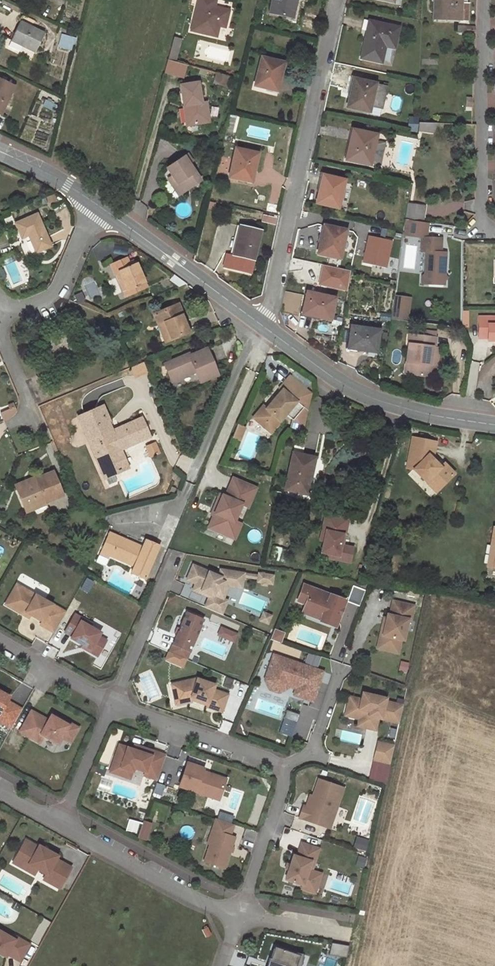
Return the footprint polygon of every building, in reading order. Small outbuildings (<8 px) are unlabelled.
[(193,20),(191,30),(216,36),(219,25),(225,27),(229,10),(214,7),(216,0),(198,0),(193,20)] [(270,13),(292,18),(296,0),(272,0),(270,13)] [(434,19),(460,20),(461,2),(461,0),(434,0),(434,19)] [(398,27),(364,20),(362,30),(367,31),(361,58),(381,62),(385,45),(394,47),(398,27)] [(44,34),(20,22),(11,40),(8,46),(19,52),(22,45),(35,51),(44,34)] [(58,49),(73,51),(74,37),(59,35),(58,49)] [(177,46),(171,44),(167,60),(173,61),(177,46)] [(390,65),(392,50),(384,49),(383,64),(390,65)] [(280,62),(261,58),(255,85),(275,90),(277,81),(278,82),(281,72),(278,71),(280,62)] [(183,78),(186,65),(165,61),(163,74),(183,78)] [(229,76),(216,73),(214,82),(226,85),(229,76)] [(0,79),(0,115),(1,115),(15,86),(0,79)] [(387,86),(355,79),(353,88),(351,87),(349,98),(352,98),(350,107),(369,111),(370,106),(382,109),(387,86)] [(184,84),(180,85),(183,106),(187,105),(190,125),(209,122),(206,101),(201,102),(198,82),(194,83),(184,84)] [(435,123),(418,122),(418,132),(435,132),(435,123)] [(376,135),(354,130),(351,140),(350,140),(348,151),(350,152),(349,160),(369,164),(370,163),(380,165),(384,143),(375,140),(376,135)] [(257,153),(236,149),(230,176),(250,181),(252,171),(253,171),(257,153)] [(187,154),(166,168),(172,175),(183,192),(200,181),(188,162),(191,160),(187,154)] [(172,175),(167,179),(179,196),(183,192),(172,175)] [(344,180),(324,175),(322,184),(320,184),(318,194),(321,195),(319,203),(338,208),(344,180)] [(424,206),(407,204),(405,219),(422,221),(424,206)] [(51,246),(37,214),(15,223),(22,238),(28,235),(30,234),(32,238),(30,239),(36,252),(51,246)] [(426,237),(427,223),(405,220),(403,235),(422,237),(426,237)] [(260,231),(240,226),(233,255),(254,260),(260,231)] [(346,230),(325,226),(323,235),(322,234),(320,245),(323,245),(321,254),(339,258),(341,250),(344,235),(346,230)] [(353,237),(344,235),(341,250),(349,252),(352,250),(354,239),(353,237)] [(367,236),(360,263),(385,269),(391,241),(367,236)] [(426,237),(422,237),(421,252),(426,252),(425,274),(427,277),(427,284),(444,285),(445,280),(447,277),(442,272),(443,268),(445,268),(446,252),(441,252),(442,238),(426,237)] [(20,244),(25,258),(32,255),(27,241),(20,244)] [(147,287),(137,264),(134,264),(130,266),(126,258),(111,264),(114,274),(115,273),(119,271),(127,290),(136,286),(137,290),(147,287)] [(344,292),(349,272),(321,265),(316,285),(344,292)] [(125,296),(137,290),(136,286),(127,290),(119,271),(115,273),(125,296)] [(335,298),(307,292),(303,312),(311,314),(311,315),(322,318),(323,315),(330,317),(335,298)] [(410,299),(394,297),(391,319),(407,321),(410,299)] [(189,333),(177,303),(153,313),(158,324),(163,322),(170,340),(189,333)] [(479,317),(479,337),(488,338),(488,340),(494,340),(494,317),(479,317)] [(170,340),(163,322),(158,324),(165,342),(170,340)] [(379,330),(351,326),(348,347),(357,348),(357,349),(368,351),(369,348),(376,349),(379,330)] [(422,336),(409,334),(406,362),(411,363),(409,374),(431,377),(433,365),(430,364),(432,347),(435,347),(436,337),(435,337),(422,336)] [(435,347),(432,347),(430,364),(433,365),(431,377),(435,377),(439,347),(435,347)] [(218,374),(207,348),(189,355),(189,354),(164,364),(172,381),(195,372),(199,382),(218,374)] [(131,366),(133,377),(146,374),(144,363),(131,366)] [(270,432),(306,390),(290,377),(280,388),(282,390),(266,408),(266,409),(273,414),(263,426),(270,432)] [(120,449),(117,442),(129,436),(132,444),(149,436),(141,418),(124,426),(125,427),(112,432),(107,421),(109,421),(102,406),(80,416),(83,422),(81,423),(84,431),(92,428),(97,440),(89,443),(103,474),(112,470),(114,474),(128,467),(120,449)] [(253,418),(263,426),(273,414),(266,409),(266,408),(263,406),(253,418)] [(238,423),(232,437),(239,440),(245,426),(238,423)] [(97,440),(92,428),(84,431),(89,443),(97,440)] [(120,449),(132,444),(129,436),(117,442),(120,449)] [(435,442),(412,437),(406,468),(413,469),(426,482),(432,482),(438,488),(453,474),(443,464),(439,468),(432,459),(435,442)] [(195,444),(188,440),(184,447),(191,451),(195,444)] [(155,442),(146,446),(151,456),(160,453),(155,442)] [(293,453),(303,455),(304,447),(295,445),(293,453)] [(303,455),(293,453),(285,489),(304,494),(308,474),(311,475),(315,457),(303,455)] [(114,474),(112,470),(103,474),(105,478),(108,485),(117,481),(114,474)] [(62,495),(52,472),(16,487),(25,508),(44,500),(45,502),(62,495)] [(259,487),(233,476),(226,493),(246,502),(245,506),(250,508),(259,487)] [(432,482),(426,482),(435,492),(438,488),(432,482)] [(226,493),(224,493),(216,510),(215,514),(237,523),(238,521),(245,506),(246,502),(226,493)] [(26,512),(46,504),(44,500),(25,508),(26,512)] [(215,514),(216,510),(213,509),(210,515),(212,516),(207,528),(237,540),(244,523),(238,521),(237,523),(215,514)] [(351,519),(325,513),(320,540),(325,541),(327,528),(348,533),(351,519)] [(346,544),(348,533),(327,528),(325,541),(322,553),(327,554),(343,558),(346,544)] [(145,579),(159,546),(145,540),(142,547),(123,538),(122,540),(120,539),(119,536),(109,532),(102,549),(108,552),(109,555),(134,566),(131,573),(145,579)] [(343,558),(327,554),(326,558),(352,564),(356,546),(346,544),(343,558)] [(109,555),(108,552),(102,549),(100,554),(108,558),(109,555)] [(191,564),(186,577),(197,582),(194,588),(208,594),(207,596),(202,606),(220,613),(226,599),(222,598),(216,595),(222,581),(236,584),(237,576),(238,572),(218,569),(218,573),(217,575),(207,571),(191,564)] [(272,575),(257,573),(256,575),(256,579),(255,581),(270,583),(272,575)] [(197,582),(186,577),(184,579),(193,583),(191,589),(207,596),(208,594),(194,588),(197,582)] [(216,595),(222,598),(227,586),(235,587),(236,584),(222,581),(216,595)] [(345,601),(303,585),(297,601),(305,604),(304,609),(322,615),(320,621),(332,626),(334,621),(337,622),(345,601)] [(22,587),(12,604),(31,615),(42,621),(40,624),(54,632),(66,612),(22,587)] [(382,624),(378,641),(399,646),(401,639),(404,640),(408,620),(411,620),(414,605),(393,601),(390,615),(387,614),(386,618),(385,624),(382,624)] [(322,615),(304,609),(301,614),(320,621),(322,615)] [(185,611),(168,651),(187,659),(204,619),(185,611)] [(263,612),(260,620),(268,624),(272,616),(263,612)] [(72,619),(63,638),(71,641),(70,643),(83,649),(91,652),(90,654),(99,659),(104,646),(96,642),(98,639),(99,635),(89,630),(90,627),(72,619)] [(233,642),(237,632),(219,625),(215,635),(233,642)] [(398,653),(399,646),(378,641),(377,648),(398,653)] [(313,701),(323,672),(274,655),(265,680),(267,683),(276,687),(279,679),(289,683),(288,686),(289,686),(296,688),(294,695),(313,701)] [(205,704),(220,710),(227,693),(213,686),(215,682),(197,675),(197,676),(195,675),(171,678),(172,686),(177,686),(179,693),(191,691),(190,692),(207,699),(206,702),(205,704)] [(276,687),(267,683),(270,689),(279,692),(288,688),(289,686),(288,686),(289,683),(279,679),(276,687)] [(177,686),(172,686),(174,699),(192,696),(206,702),(207,699),(190,692),(191,691),(179,693),(177,686)] [(10,696),(0,691),(0,722),(11,728),(22,709),(7,701),(10,696)] [(391,721),(396,704),(385,702),(386,699),(363,694),(361,700),(350,698),(348,707),(348,706),(345,716),(360,719),(368,721),(370,712),(378,714),(377,718),(391,721)] [(403,706),(396,704),(391,721),(399,723),(403,706)] [(48,720),(31,710),(19,731),(40,743),(44,736),(58,744),(62,738),(64,733),(73,738),(79,728),(70,723),(69,725),(51,715),(48,720)] [(368,721),(360,719),(358,726),(375,730),(377,718),(378,714),(370,712),(368,721)] [(52,713),(51,715),(69,725),(70,723),(52,713)] [(64,733),(62,738),(70,742),(73,738),(64,733)] [(390,763),(394,746),(378,743),(374,760),(390,763)] [(157,780),(166,755),(142,747),(141,752),(133,749),(119,744),(110,772),(119,774),(121,767),(133,771),(134,768),(145,772),(144,775),(157,780)] [(204,768),(187,762),(179,786),(208,796),(210,791),(221,795),(226,779),(209,773),(209,775),(202,773),(203,771),(204,768)] [(133,771),(121,767),(119,774),(130,778),(133,771)] [(338,806),(344,788),(318,779),(313,796),(308,810),(303,808),(300,818),(326,827),(334,805),(338,806)] [(210,791),(208,796),(219,800),(221,795),(210,791)] [(304,805),(303,808),(308,810),(313,796),(310,795),(306,807),(304,805)] [(338,806),(334,805),(326,827),(330,828),(338,806)] [(231,836),(235,825),(217,819),(213,832),(218,834),(214,845),(212,844),(205,862),(226,869),(236,838),(231,836)] [(146,840),(150,827),(142,824),(138,837),(146,840)] [(218,834),(213,832),(209,843),(212,844),(214,845),(218,834)] [(59,888),(71,867),(56,859),(57,856),(39,846),(38,847),(25,840),(15,859),(23,864),(25,862),(37,868),(47,874),(44,879),(59,888)] [(285,879),(302,885),(308,870),(311,861),(314,862),(319,848),(301,842),(297,856),(293,855),(290,864),(288,869),(285,879)] [(34,874),(37,868),(25,862),(23,864),(15,859),(13,862),(34,874)] [(210,935),(206,927),(201,930),(205,938),(210,935)] [(29,944),(16,936),(15,939),(0,930),(0,952),(6,956),(7,953),(20,960),(29,944)] [(332,942),(330,955),(346,958),(349,945),(332,942)] [(269,944),(265,956),(270,958),(268,955),(271,947),(273,946),(269,944)] [(285,965),(288,965),(292,952),(273,946),(271,947),(268,955),(270,958),(268,963),(270,963),(269,965),(285,965)]
